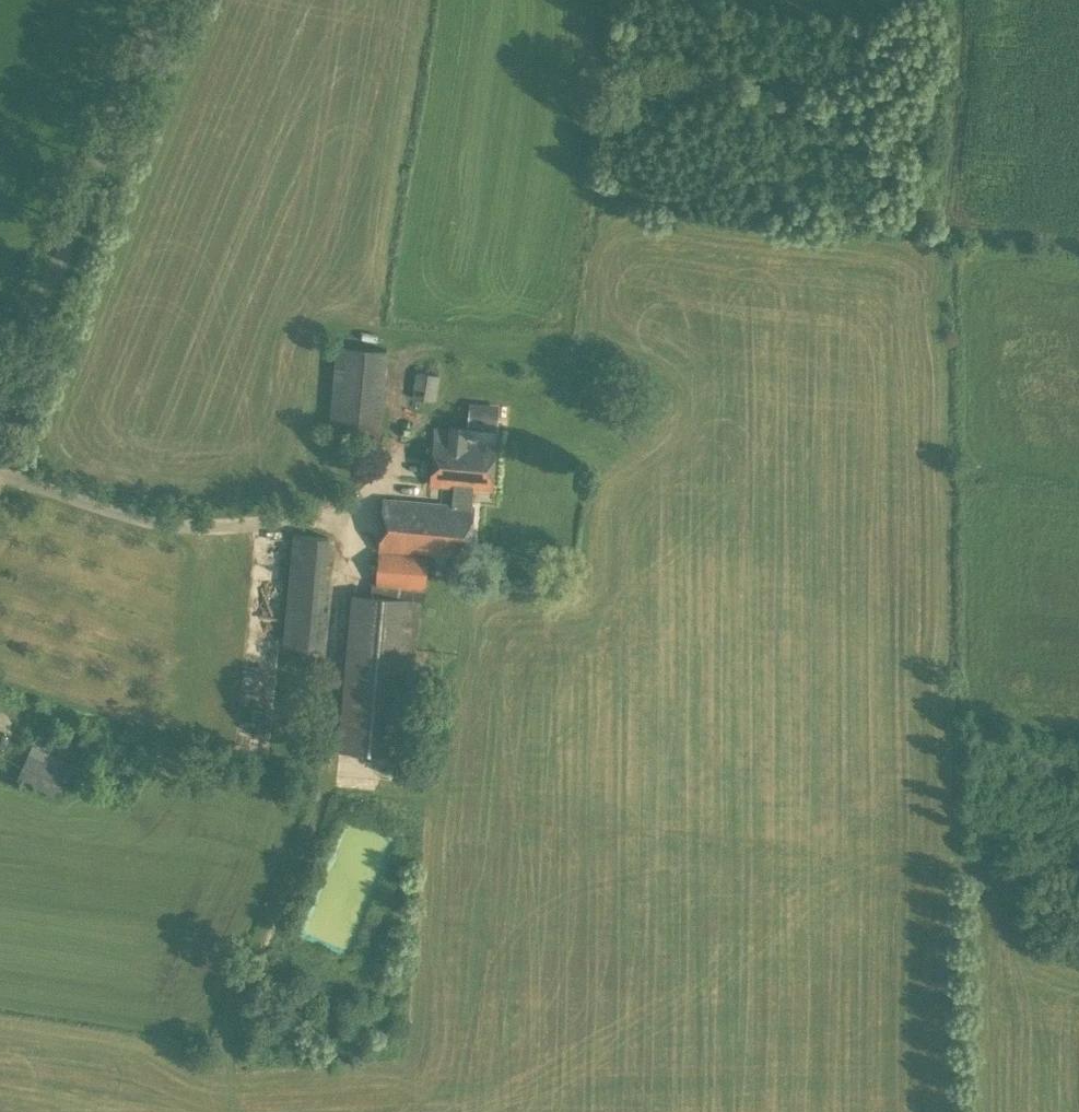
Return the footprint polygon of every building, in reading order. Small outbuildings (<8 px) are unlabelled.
[(328,431),(380,435),(388,349),(336,345),(328,431)] [(415,371),(411,397),(436,401),(440,375),(415,371)] [(453,489),(452,504),(383,498),(379,549),(470,556),(474,506),(471,506),(472,490),(493,491),(496,443),(499,404),(470,401),(467,426),(448,425),(448,439),(432,438),(428,487),(453,489)] [(329,609),(324,608),(330,537),(292,534),(282,645),(325,650),(329,609)] [(379,551),(375,595),(351,593),(337,750),(406,756),(420,599),(421,590),(425,590),(428,555),(379,551)] [(33,745),(32,744),(17,777),(58,794),(73,764),(77,765),(88,740),(45,720),(33,745)]
